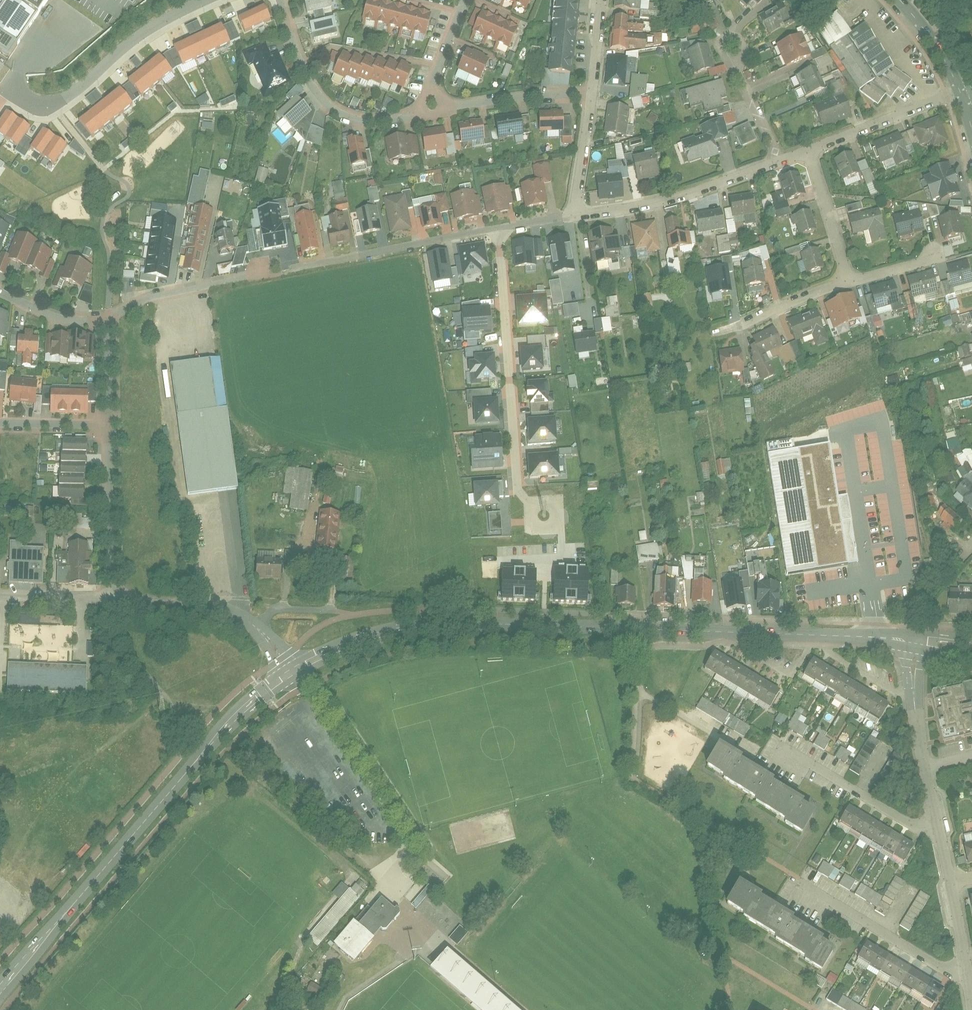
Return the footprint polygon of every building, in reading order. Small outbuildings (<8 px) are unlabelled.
[(19,45),(50,0),(0,0),(0,32),(19,45)] [(306,15),(313,14),(315,25),(310,27),(313,42),(337,36),(333,19),(329,0),(302,0),(306,15)] [(362,20),(426,36),(431,16),(370,0),(367,0),(362,20)] [(528,9),(532,0),(506,0),(528,9)] [(548,74),(572,76),(578,0),(554,0),(548,74)] [(615,7),(641,10),(642,0),(616,0),(615,7)] [(746,8),(754,0),(738,0),(746,8)] [(789,18),(782,5),(758,18),(765,31),(789,18)] [(264,7),(238,18),(245,34),(271,22),(264,7)] [(814,24),(857,91),(879,104),(884,95),(891,99),(898,88),(904,92),(911,80),(892,69),(864,26),(851,34),(836,10),(814,24)] [(481,12),(472,33),(508,49),(517,28),(481,12)] [(628,19),(614,18),(611,51),(626,52),(626,49),(647,51),(648,36),(627,35),(628,19)] [(222,21),(174,43),(183,62),(231,40),(222,21)] [(9,59),(18,46),(0,34),(0,52),(9,59)] [(804,57),(796,38),(777,46),(785,65),(804,57)] [(712,70),(706,46),(690,50),(697,74),(712,70)] [(465,51),(457,71),(481,81),(489,61),(465,51)] [(159,53),(128,78),(143,96),(174,71),(159,53)] [(342,53),(332,76),(344,81),(346,78),(356,82),(357,79),(368,84),(369,82),(379,86),(380,84),(391,89),(392,86),(403,91),(413,68),(401,63),(399,66),(389,61),(387,64),(377,60),(376,62),(365,58),(364,60),(354,55),(353,58),(342,53)] [(627,59),(608,58),(606,86),(625,88),(626,73),(627,59)] [(278,59),(253,69),(256,79),(262,93),(288,83),(278,59)] [(826,88),(818,69),(800,77),(808,95),(826,88)] [(631,75),(631,109),(643,109),(643,104),(648,104),(648,93),(654,93),(654,85),(647,85),(647,75),(631,75)] [(721,79),(681,92),(686,110),(703,104),(706,113),(724,108),(721,98),(727,96),(721,79)] [(96,90),(85,99),(92,109),(103,100),(96,90)] [(120,92),(80,124),(93,140),(132,108),(120,92)] [(221,107),(235,101),(234,97),(219,102),(221,107)] [(850,117),(844,97),(815,106),(822,127),(850,117)] [(310,114),(296,98),(278,114),(292,130),(310,114)] [(624,109),(609,107),(605,134),(621,136),(624,109)] [(564,132),(563,111),(539,112),(539,133),(564,132)] [(523,136),(520,115),(496,118),(499,139),(523,136)] [(0,124),(0,139),(5,142),(17,124),(6,116),(0,124)] [(949,141),(938,118),(913,129),(921,146),(930,142),(933,149),(949,141)] [(701,136),(680,142),(687,163),(701,159),(702,162),(719,157),(714,143),(729,138),(723,120),(699,128),(701,136)] [(485,142),(482,122),(459,125),(461,145),(485,142)] [(755,140),(748,123),(733,130),(740,147),(755,140)] [(29,131),(17,124),(5,142),(16,150),(29,131)] [(447,150),(443,129),(422,133),(426,154),(447,150)] [(42,133),(30,152),(42,160),(54,142),(42,133)] [(409,136),(386,139),(390,163),(413,159),(409,136)] [(909,163),(898,136),(874,145),(881,163),(892,159),(896,168),(909,163)] [(322,138),(313,138),(312,151),(321,151),(322,138)] [(366,165),(362,140),(346,143),(350,168),(366,165)] [(66,150),(54,142),(42,160),(54,169),(66,150)] [(653,154),(632,159),(639,183),(659,178),(653,154)] [(850,155),(834,161),(841,182),(858,176),(850,155)] [(550,185),(546,162),(533,165),(536,182),(520,185),(525,209),(546,205),(542,187),(550,185)] [(959,195),(947,165),(928,172),(930,178),(924,180),(931,198),(938,196),(940,202),(959,195)] [(258,167),(255,182),(265,185),(269,170),(258,167)] [(435,184),(443,184),(442,171),(426,171),(426,176),(435,176),(435,184)] [(804,196),(796,176),(780,182),(788,201),(804,196)] [(333,182),(334,199),(344,198),(343,181),(333,182)] [(622,181),(598,185),(600,200),(624,197),(622,181)] [(500,186),(482,190),(487,215),(505,212),(500,186)] [(374,202),(379,201),(377,187),(367,189),(370,207),(375,206),(374,202)] [(468,193),(451,196),(456,220),(473,217),(468,193)] [(383,201),(391,236),(414,231),(406,196),(383,201)] [(437,206),(419,209),(423,231),(442,227),(439,211),(447,210),(444,196),(436,198),(437,206)] [(755,213),(752,196),(730,199),(732,216),(755,213)] [(349,209),(347,198),(332,201),(334,211),(349,209)] [(269,209),(258,211),(265,251),(288,247),(283,217),(290,216),(287,200),(268,203),(269,209)] [(192,231),(186,251),(188,251),(183,272),(199,276),(205,253),(203,252),(208,234),(205,234),(211,210),(194,206),(188,230),(192,231)] [(375,208),(357,212),(362,235),(380,231),(375,208)] [(879,211),(848,219),(853,234),(868,230),(872,245),(887,241),(879,211)] [(725,230),(721,212),(696,216),(699,235),(725,230)] [(807,213),(792,218),(798,237),(814,232),(807,213)] [(924,230),(919,213),(897,220),(901,236),(924,230)] [(294,217),(302,253),(318,250),(311,214),(294,217)] [(333,232),(326,234),(330,249),(351,244),(348,229),(344,230),(340,215),(329,218),(333,232)] [(175,222),(153,219),(145,275),(167,278),(175,222)] [(678,220),(666,221),(670,251),(685,249),(683,235),(680,235),(678,220)] [(967,240),(961,220),(945,224),(950,244),(967,240)] [(657,222),(631,226),(634,246),(635,251),(646,249),(647,254),(661,252),(657,222)] [(0,223),(0,247),(8,227),(0,223)] [(234,251),(231,233),(227,233),(225,223),(216,225),(218,235),(216,236),(219,254),(234,251)] [(608,231),(588,234),(593,264),(613,261),(608,231)] [(43,276),(53,253),(35,245),(36,242),(16,233),(5,260),(43,276)] [(575,269),(569,234),(547,238),(554,273),(575,269)] [(730,246),(738,246),(737,235),(717,236),(718,253),(731,253),(730,246)] [(543,240),(513,242),(514,267),(538,266),(538,259),(544,259),(543,240)] [(485,243),(459,248),(464,276),(482,273),(481,267),(489,266),(485,243)] [(797,247),(785,250),(787,256),(799,253),(797,247)] [(448,250),(428,253),(434,283),(453,280),(448,250)] [(823,270),(817,251),(802,256),(808,275),(823,270)] [(79,290),(89,266),(69,258),(59,282),(79,290)] [(968,261),(947,267),(954,289),(971,284),(971,276),(968,261)] [(727,263),(706,266),(710,294),(732,290),(727,263)] [(758,263),(742,266),(745,289),(761,286),(758,263)] [(938,292),(933,272),(908,278),(913,298),(938,292)] [(561,280),(550,281),(551,305),(562,304),(561,280)] [(900,302),(895,284),(872,290),(877,309),(900,302)] [(80,302),(91,304),(94,287),(83,285),(80,302)] [(650,293),(639,295),(640,309),(652,307),(650,293)] [(860,318),(850,295),(826,305),(836,328),(860,318)] [(547,296),(517,298),(519,327),(549,325),(547,296)] [(606,317),(619,317),(618,297),(606,298),(606,317)] [(563,305),(564,318),(579,317),(578,304),(563,305)] [(916,305),(907,306),(908,317),(917,316),(916,305)] [(492,331),(491,308),(463,310),(465,341),(480,340),(479,332),(492,331)] [(829,342),(816,311),(792,320),(800,340),(812,335),(817,347),(829,342)] [(960,316),(962,324),(971,321),(971,323),(971,312),(960,316)] [(941,320),(944,328),(953,325),(950,316),(941,320)] [(611,332),(610,318),(594,319),(595,333),(611,332)] [(782,348),(774,330),(754,339),(759,349),(749,353),(762,381),(775,375),(765,355),(782,348)] [(81,334),(53,333),(53,359),(81,359),(81,334)] [(595,335),(574,337),(576,354),(597,351),(595,335)] [(529,349),(521,350),(522,372),(544,370),(543,350),(547,350),(546,336),(528,338),(529,349)] [(38,357),(38,340),(18,340),(17,356),(38,357)] [(497,381),(495,355),(484,356),(483,347),(464,348),(465,358),(475,358),(476,363),(470,364),(472,386),(481,385),(481,382),(497,381)] [(743,349),(718,352),(721,374),(746,371),(743,349)] [(961,360),(964,375),(971,374),(971,358),(961,360)] [(211,361),(171,366),(188,495),(235,489),(225,409),(218,410),(211,361)] [(570,388),(577,387),(575,376),(568,377),(570,388)] [(9,401),(33,405),(37,384),(13,380),(9,401)] [(549,405),(548,383),(530,384),(530,389),(527,389),(527,399),(530,399),(531,406),(549,405)] [(493,400),(492,390),(466,392),(467,404),(475,403),(476,426),(501,425),(499,399),(493,400)] [(87,415),(87,394),(51,393),(50,414),(87,415)] [(557,442),(555,419),(528,421),(530,445),(557,442)] [(503,470),(501,435),(477,437),(477,448),(471,448),(473,472),(503,470)] [(84,440),(60,439),(59,498),(83,498),(84,440)] [(828,445),(793,450),(791,440),(766,444),(785,573),(856,563),(846,496),(836,497),(828,445)] [(559,454),(528,457),(530,481),(561,478),(559,454)] [(730,459),(718,460),(719,476),(731,475),(730,459)] [(313,471),(288,468),(285,489),(293,490),(291,505),(308,507),(313,471)] [(861,472),(861,482),(874,482),(873,474),(883,474),(883,468),(872,468),(872,471),(861,472)] [(971,505),(971,489),(964,482),(956,491),(971,505)] [(500,506),(499,483),(474,485),(475,508),(500,506)] [(940,514),(955,529),(964,520),(948,505),(940,514)] [(338,513),(319,511),(316,545),(335,547),(338,513)] [(502,531),(501,513),(489,514),(490,532),(502,531)] [(96,519),(82,518),(82,514),(71,514),(70,529),(95,530),(96,519)] [(85,542),(70,542),(70,583),(86,582),(85,542)] [(661,543),(636,545),(638,562),(662,560),(661,543)] [(10,546),(8,583),(42,585),(44,547),(10,546)] [(293,557),(293,560),(300,560),(300,551),(288,551),(288,557),(293,557)] [(259,561),(258,578),(280,579),(280,561),(259,561)] [(750,577),(766,574),(764,561),(748,564),(750,577)] [(887,563),(890,574),(899,572),(897,561),(887,563)] [(539,602),(540,566),(502,564),(501,601),(539,602)] [(591,602),(592,565),(553,564),(552,602),(591,602)] [(654,568),(654,605),(675,605),(675,568),(654,568)] [(693,580),(693,603),(708,603),(709,581),(693,580)] [(758,581),(756,608),(778,609),(780,582),(758,581)] [(745,586),(727,585),(726,603),(744,604),(745,586)] [(618,588),(618,604),(632,604),(632,588),(618,588)] [(949,595),(949,613),(971,613),(971,595),(949,595)] [(715,653),(705,669),(770,709),(780,692),(715,653)] [(813,661),(803,676),(879,722),(888,706),(813,661)] [(6,693),(84,695),(84,668),(6,667),(6,693)] [(932,691),(944,742),(971,736),(971,683),(971,682),(932,691)] [(696,709),(745,736),(751,726),(702,699),(696,709)] [(802,737),(808,727),(804,724),(807,719),(801,716),(804,711),(799,708),(787,728),(802,737)] [(778,714),(775,722),(783,725),(785,716),(778,714)] [(813,744),(824,751),(830,740),(820,734),(813,744)] [(869,735),(851,771),(861,776),(878,739),(869,735)] [(742,756),(717,742),(704,764),(722,774),(721,776),(753,795),(752,798),(781,815),(779,819),(804,833),(817,812),(805,805),(807,801),(774,782),(775,779),(740,759),(742,756)] [(835,756),(844,763),(851,753),(842,746),(835,756)] [(849,808),(839,824),(904,863),(914,847),(849,808)] [(963,844),(968,864),(971,863),(971,842),(963,844)] [(834,881),(840,871),(824,861),(817,871),(834,881)] [(839,884),(854,894),(861,883),(845,874),(839,884)] [(896,876),(876,911),(886,917),(890,909),(906,882),(896,876)] [(759,892),(734,878),(722,899),(740,910),(738,912),(771,931),(769,934),(799,951),(797,954),(822,969),(834,947),(822,941),(824,937),(791,918),(793,915),(758,895),(759,892)] [(341,901),(308,940),(319,949),(361,898),(351,891),(343,884),(333,895),(341,901)] [(921,891),(900,925),(910,931),(931,897),(921,891)] [(352,921),(332,944),(352,961),(380,929),(384,933),(401,913),(395,908),(393,910),(380,898),(357,924),(352,921)] [(459,925),(448,938),(457,945),(468,933),(459,925)] [(863,937),(852,956),(929,1002),(941,983),(863,937)] [(447,949),(431,968),(480,1009),(518,1009),(447,949)] [(833,984),(837,977),(830,973),(826,980),(833,984)] [(310,983),(306,991),(316,995),(319,987),(310,983)] [(825,1001),(842,1009),(867,1009),(831,990),(825,1001)]
